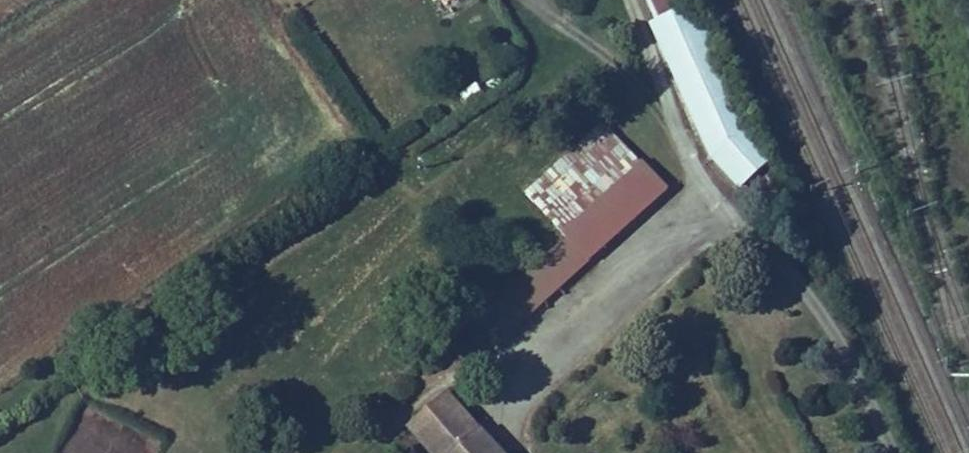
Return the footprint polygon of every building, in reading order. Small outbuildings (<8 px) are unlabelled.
[(438,8),(451,0),(433,0),(438,8)] [(680,0),(638,0),(648,24),(642,28),(698,144),(732,192),(767,166),(742,132),(680,0)] [(479,83),(460,90),(464,103),(483,95),(479,83)] [(516,193),(543,222),(586,269),(664,199),(594,122),(516,193)] [(586,269),(543,222),(529,234),(545,252),(572,282),(586,269)] [(499,348),(572,282),(545,252),(501,292),(511,303),(482,329),(499,348)] [(448,405),(403,444),(410,452),(489,452),(448,405)] [(157,439),(115,419),(103,444),(100,443),(95,452),(150,452),(157,439)]
